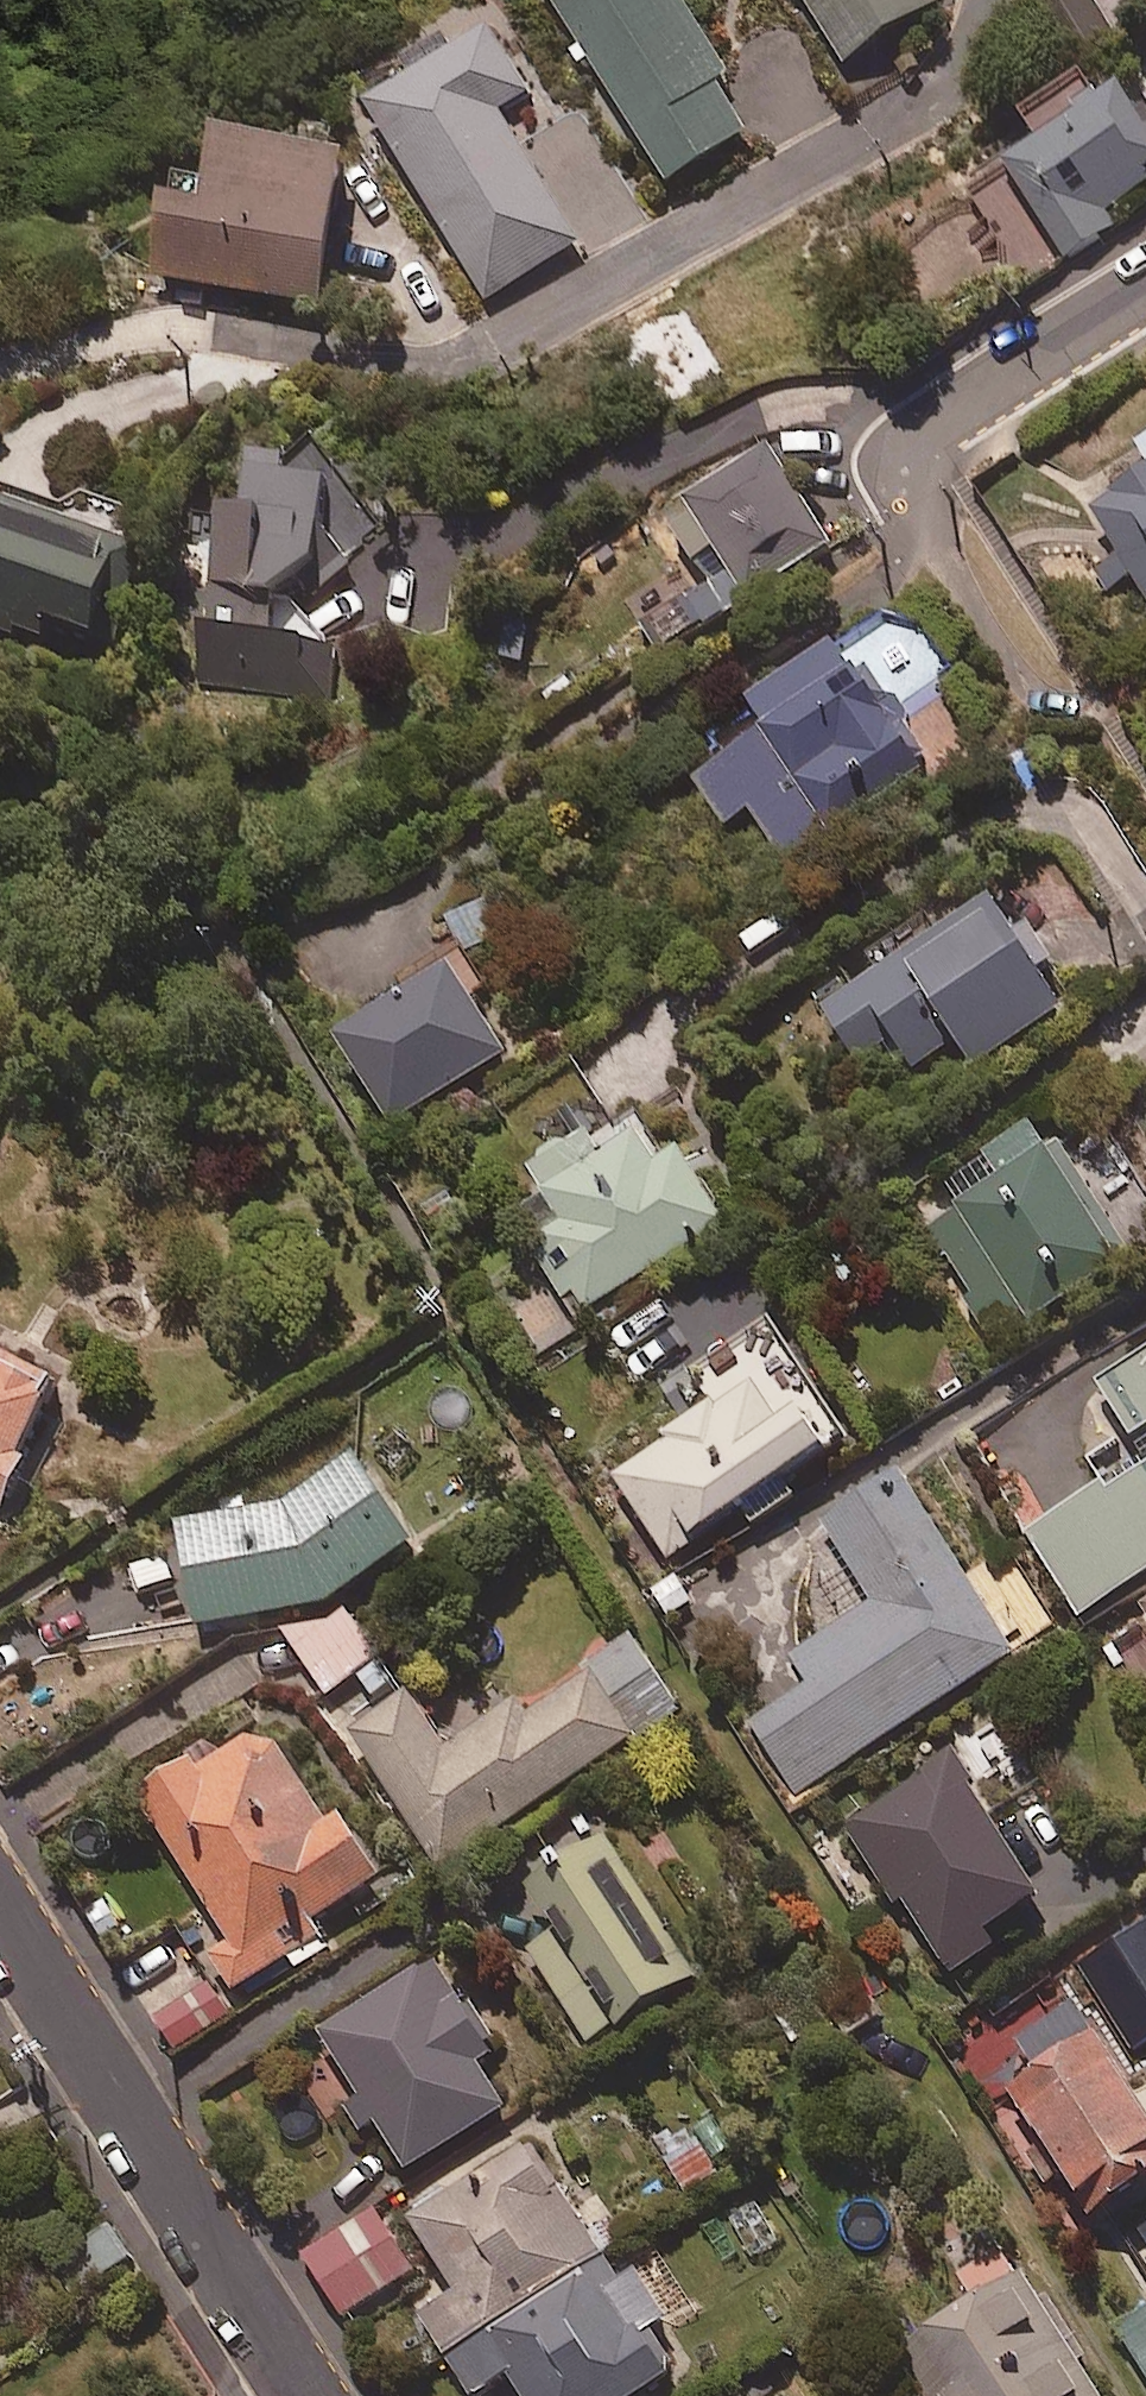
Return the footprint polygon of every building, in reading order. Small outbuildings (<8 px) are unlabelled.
[(668,175),(749,126),(718,74),(730,67),(689,0),(562,0),(668,175)] [(843,56),(934,0),(809,0),(843,56)] [(532,88),(492,20),(368,94),(487,295),(581,239),(502,106),(532,88)] [(1084,65),(1027,96),(1043,125),(1001,148),(1057,251),(1110,222),(1099,202),(1145,176),(1145,98),(1129,66),(1094,84),(1084,65)] [(333,140),(336,122),(304,116),(301,135),(219,120),(206,192),(165,185),(151,267),(322,297),(349,143),(333,140)] [(1136,437),(1145,452),(1145,431),(1136,437)] [(835,538),(772,437),(662,506),(707,578),(649,614),(667,643),(835,538)] [(317,618),(284,583),(321,557),(329,447),(251,442),(247,499),(226,497),(220,578),(171,575),(168,626),(203,628),(199,685),(311,693),(317,618)] [(1081,500),(1145,599),(1145,458),(1081,500)] [(0,481),(0,615),(39,631),(50,605),(92,622),(128,534),(0,481)] [(539,625),(485,622),(483,657),(537,660),(539,625)] [(889,705),(838,632),(749,694),(756,705),(681,757),(725,821),(747,805),(785,859),(942,750),(904,695),(889,705)] [(1072,995),(1002,888),(944,926),(933,908),(905,927),(913,940),(823,999),(860,1056),(895,1034),(914,1064),(967,1029),(982,1053),(1072,995)] [(487,978),(469,948),(337,1028),(391,1117),(508,1046),(472,987),(487,978)] [(1034,1116),(945,1176),(963,1203),(928,1227),(1000,1335),(1145,1237),(1145,1184),(1111,1132),(1065,1163),(1034,1116)] [(661,1152),(642,1122),(605,1144),(592,1122),(532,1158),(564,1213),(529,1233),(574,1307),(729,1214),(684,1138),(661,1152)] [(30,1453),(17,1445),(60,1374),(0,1338),(0,1502),(30,1453)] [(1097,1379),(1130,1431),(1145,1420),(1145,1348),(1097,1379)] [(673,1558),(704,1537),(697,1526),(842,1431),(815,1389),(783,1410),(757,1371),(666,1431),(670,1437),(617,1472),(673,1558)] [(421,1533),(365,1448),(293,1491),(180,1514),(201,1614),(323,1598),(421,1533)] [(1028,1527),(1080,1610),(1145,1569),(1145,1452),(1028,1527)] [(1019,1646),(902,1467),(823,1518),(875,1598),(784,1658),(801,1685),(747,1721),(794,1793),(1019,1646)] [(791,1475),(743,1507),(757,1528),(805,1496),(791,1475)] [(685,1563),(654,1585),(676,1616),(708,1593),(685,1563)] [(291,1635),(328,1695),(359,1675),(371,1695),(397,1680),(348,1600),(291,1635)] [(684,1708),(633,1629),(602,1648),(653,1728),(684,1708)] [(600,1662),(536,1704),(527,1692),(449,1745),(407,1683),(347,1724),(439,1860),(638,1729),(600,1662)] [(175,1820),(164,1827),(216,1914),(199,1924),(235,1985),(291,1952),(297,1963),(331,1943),(314,1915),(386,1872),(347,1806),(329,1817),(274,1724),(226,1752),(215,1732),(147,1773),(175,1820)] [(1044,1887),(960,1752),(848,1823),(898,1901),(903,1898),(949,1970),(999,1939),(989,1922),(1044,1887)] [(693,1973),(603,1830),(525,1880),(555,1928),(528,1946),(588,2040),(693,1973)] [(495,2048),(439,1955),(324,2024),(408,2165),(510,2104),(481,2056),(495,2048)] [(235,2016),(206,1973),(154,2009),(183,2052),(235,2016)] [(884,2011),(859,1974),(824,1997),(848,2035),(884,2011)] [(1080,1993),(1013,2037),(1023,2052),(980,2080),(1045,2180),(1063,2168),(1091,2210),(1145,2173),(1145,2095),(1080,1993)] [(564,2116),(412,2211),(458,2285),(419,2309),(473,2394),(510,2371),(525,2395),(630,2395),(673,2369),(646,2326),(669,2312),(639,2265),(622,2275),(559,2175),(589,2156),(564,2116)] [(416,2268),(378,2207),(305,2252),(343,2314),(416,2268)] [(133,2256),(110,2220),(60,2254),(84,2289),(133,2256)] [(1009,2234),(956,2267),(974,2295),(903,2339),(939,2395),(1111,2395),(1009,2234)] [(1117,2325),(1145,2372),(1145,2307),(1117,2325)]
